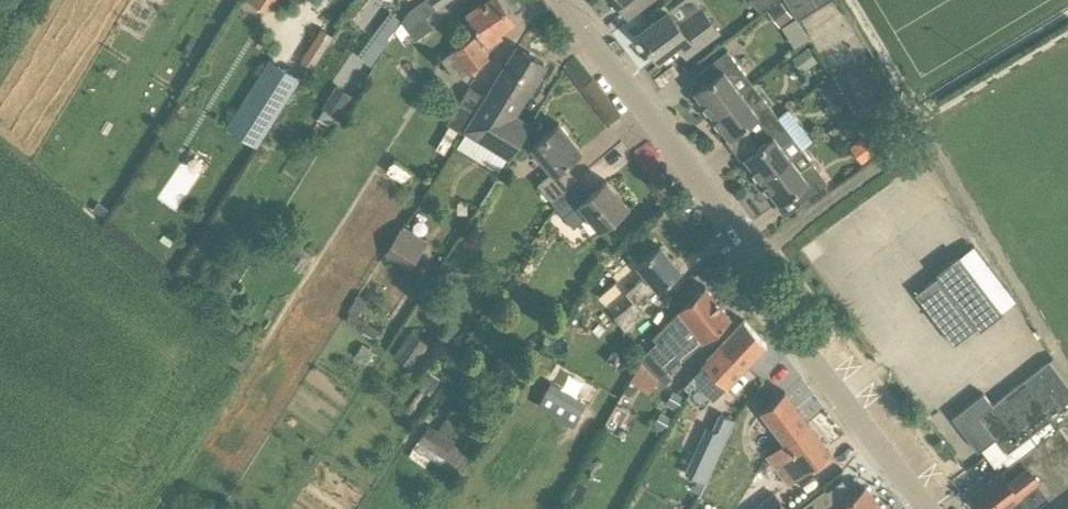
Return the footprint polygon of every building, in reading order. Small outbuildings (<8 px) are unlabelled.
[(250,1),(272,12),(278,0),(251,0),(250,1)] [(416,40),(435,27),(427,16),(450,0),(427,0),(411,12),(403,22),(397,32),(407,46),(416,40)] [(457,80),(489,58),(480,46),(488,41),(489,43),(502,34),(499,30),(514,20),(501,0),(488,0),(468,13),(482,34),(475,39),(474,37),(442,59),(457,80)] [(628,17),(652,0),(615,0),(628,17)] [(798,19),(829,0),(786,0),(798,19)] [(792,15),(781,2),(769,12),(780,25),(792,15)] [(659,58),(687,37),(697,50),(720,33),(700,7),(678,23),(668,9),(639,31),(659,58)] [(388,42),(402,21),(390,12),(358,56),(371,65),(388,42)] [(301,60),(313,68),(334,36),(321,28),(301,60)] [(518,47),(472,124),(468,130),(513,157),(531,127),(513,116),(545,63),(518,47)] [(807,48),(793,58),(802,72),(817,61),(807,48)] [(695,92),(712,115),(753,84),(728,50),(701,71),(709,81),(695,92)] [(301,79),(268,59),(226,128),(258,148),(301,79)] [(840,93),(830,81),(820,89),(830,101),(840,93)] [(753,84),(712,115),(729,137),(743,127),(751,137),(767,125),(778,116),(753,84)] [(337,85),(323,107),(339,117),(352,95),(337,85)] [(462,132),(485,94),(469,85),(446,123),(450,125),(462,132)] [(778,116),(767,125),(751,137),(759,147),(745,158),(762,181),(792,158),(804,150),(778,116)] [(552,200),(574,182),(564,171),(561,166),(581,149),(560,123),(532,146),(553,171),(538,184),(552,200)] [(875,153),(864,138),(852,147),(863,161),(875,153)] [(186,152),(167,189),(185,198),(205,162),(186,152)] [(792,158),(762,181),(779,203),(793,192),(801,203),(828,183),(813,162),(801,171),(792,158)] [(574,182),(552,200),(573,227),(589,214),(599,227),(627,205),(607,180),(586,197),(574,182)] [(385,254),(411,269),(428,240),(403,224),(385,254)] [(625,292),(632,300),(613,316),(624,330),(644,314),(636,304),(680,269),(661,245),(626,273),(635,284),(625,292)] [(314,255),(300,246),(289,263),(303,272),(314,255)] [(939,275),(916,293),(955,344),(978,326),(980,329),(1001,313),(1000,312),(999,312),(957,258),(957,257),(936,272),(939,275)] [(653,337),(657,342),(640,358),(660,378),(704,340),(704,341),(730,318),(705,286),(679,311),(680,312),(653,337)] [(683,388),(689,394),(702,381),(715,395),(725,384),(727,386),(765,344),(744,322),(704,365),(695,375),(683,388)] [(410,330),(394,354),(414,368),(430,343),(410,330)] [(1050,360),(995,403),(984,389),(953,414),(979,449),(982,447),(996,466),(1002,461),(1003,460),(1009,455),(1007,452),(1006,450),(1067,402),(1067,383),(1050,360)] [(564,390),(551,382),(537,406),(574,427),(582,412),(558,399),(564,390)] [(667,403),(678,410),(685,397),(673,391),(667,403)] [(761,411),(784,441),(809,423),(785,392),(761,411)] [(654,425),(666,431),(673,419),(661,413),(654,425)] [(693,476),(699,479),(707,483),(736,420),(720,413),(713,429),(714,429),(693,476)] [(447,417),(438,430),(455,441),(463,428),(447,417)] [(809,423),(784,441),(767,454),(789,483),(830,451),(809,423)] [(445,458),(455,441),(438,430),(429,424),(418,441),(445,458)] [(1059,428),(1038,445),(1009,466),(972,495),(983,508),(1002,508),(1020,495),(1019,494),(1043,476),(1056,492),(1067,483),(1067,440),(1059,428)] [(1003,460),(1009,466),(1038,445),(1031,435),(1007,452),(1009,455),(1003,460)] [(875,499),(865,486),(854,495),(842,480),(827,492),(825,490),(801,508),(863,508),(875,499)] [(1039,508),(1067,508),(1067,488),(1039,508)] [(775,495),(756,508),(786,508),(775,495)] [(875,499),(863,508),(883,508),(875,499)]
